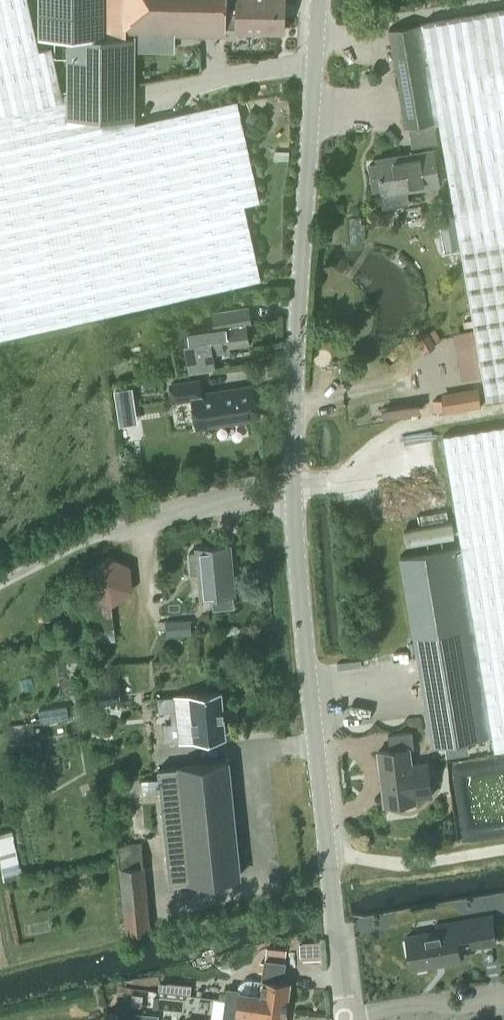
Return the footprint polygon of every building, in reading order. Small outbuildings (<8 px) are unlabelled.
[(134,123),(72,137),(63,100),(51,46),(39,49),(28,0),(0,0),(0,337),(261,278),(244,204),(260,200),(237,100),(134,123)] [(104,33),(105,0),(42,0),(42,36),(67,36),(104,37),(104,33)] [(135,33),(226,34),(226,30),(227,0),(105,0),(104,33),(126,33),(135,33)] [(226,30),(284,31),(284,0),(227,0),(226,30)] [(420,24),(427,62),(429,62),(439,122),(454,204),(478,345),(483,379),(486,397),(503,394),(503,9),(420,24)] [(420,24),(388,29),(405,126),(408,126),(433,121),(435,121),(435,123),(439,122),(429,62),(427,62),(420,24)] [(63,100),(72,137),(134,123),(134,118),(135,33),(126,33),(104,33),(104,37),(67,36),(66,99),(63,100)] [(377,163),(369,164),(373,190),(381,188),(382,193),(384,207),(408,203),(406,189),(439,184),(433,149),(376,158),(377,163)] [(252,325),(249,307),(249,305),(211,311),(213,325),(182,330),(188,372),(214,368),(212,352),(230,350),(229,345),(248,342),(246,325),(252,325)] [(200,377),(168,382),(171,403),(191,400),(195,427),(197,427),(257,418),(252,385),(208,391),(202,392),(200,377)] [(132,386),(114,389),(120,426),(138,423),(132,386)] [(444,413),(481,407),(478,386),(441,392),(444,413)] [(461,544),(492,735),(495,751),(503,750),(503,425),(443,435),(461,544)] [(234,606),(233,593),(235,593),(230,544),(194,547),(195,550),(187,551),(189,573),(197,572),(199,596),(211,595),(212,608),(234,606)] [(431,745),(442,743),(482,736),(492,735),(461,544),(451,547),(400,555),(431,745)] [(114,627),(112,604),(112,605),(132,590),(130,565),(107,554),(87,569),(87,576),(78,576),(79,591),(89,590),(89,594),(89,595),(90,604),(89,605),(90,620),(93,620),(94,641),(115,640),(114,627)] [(165,621),(166,633),(166,635),(191,632),(190,619),(165,621)] [(115,688),(99,688),(100,703),(116,703),(115,688)] [(163,697),(157,697),(158,698),(159,712),(170,710),(171,721),(164,721),(165,733),(165,738),(173,737),(173,741),(226,736),(225,736),(221,691),(174,696),(163,697)] [(10,746),(23,745),(36,743),(33,721),(7,725),(10,746)] [(377,750),(377,751),(384,804),(415,801),(415,797),(431,795),(427,761),(411,763),(410,747),(414,747),(412,730),(388,733),(390,749),(377,750)] [(192,881),(233,876),(239,876),(228,760),(179,765),(180,766),(158,769),(159,777),(141,779),(144,799),(161,797),(170,881),(191,879),(192,881)] [(0,831),(0,848),(5,878),(22,875),(14,829),(0,831)] [(143,865),(142,855),(140,842),(118,843),(120,867),(126,931),(150,928),(144,865),(143,865)] [(437,930),(406,935),(412,966),(459,958),(455,937),(471,934),(472,944),(494,940),(490,916),(437,925),(437,930)] [(226,987),(225,998),(286,1006),(287,999),(290,982),(282,981),(285,962),(267,959),(264,979),(261,978),(261,980),(251,979),(247,978),(243,979),(240,982),(238,985),(236,988),(226,987)] [(158,990),(189,994),(190,986),(159,982),(158,990)] [(286,1007),(286,1006),(225,998),(222,1019),(285,1019),(286,1007)]
